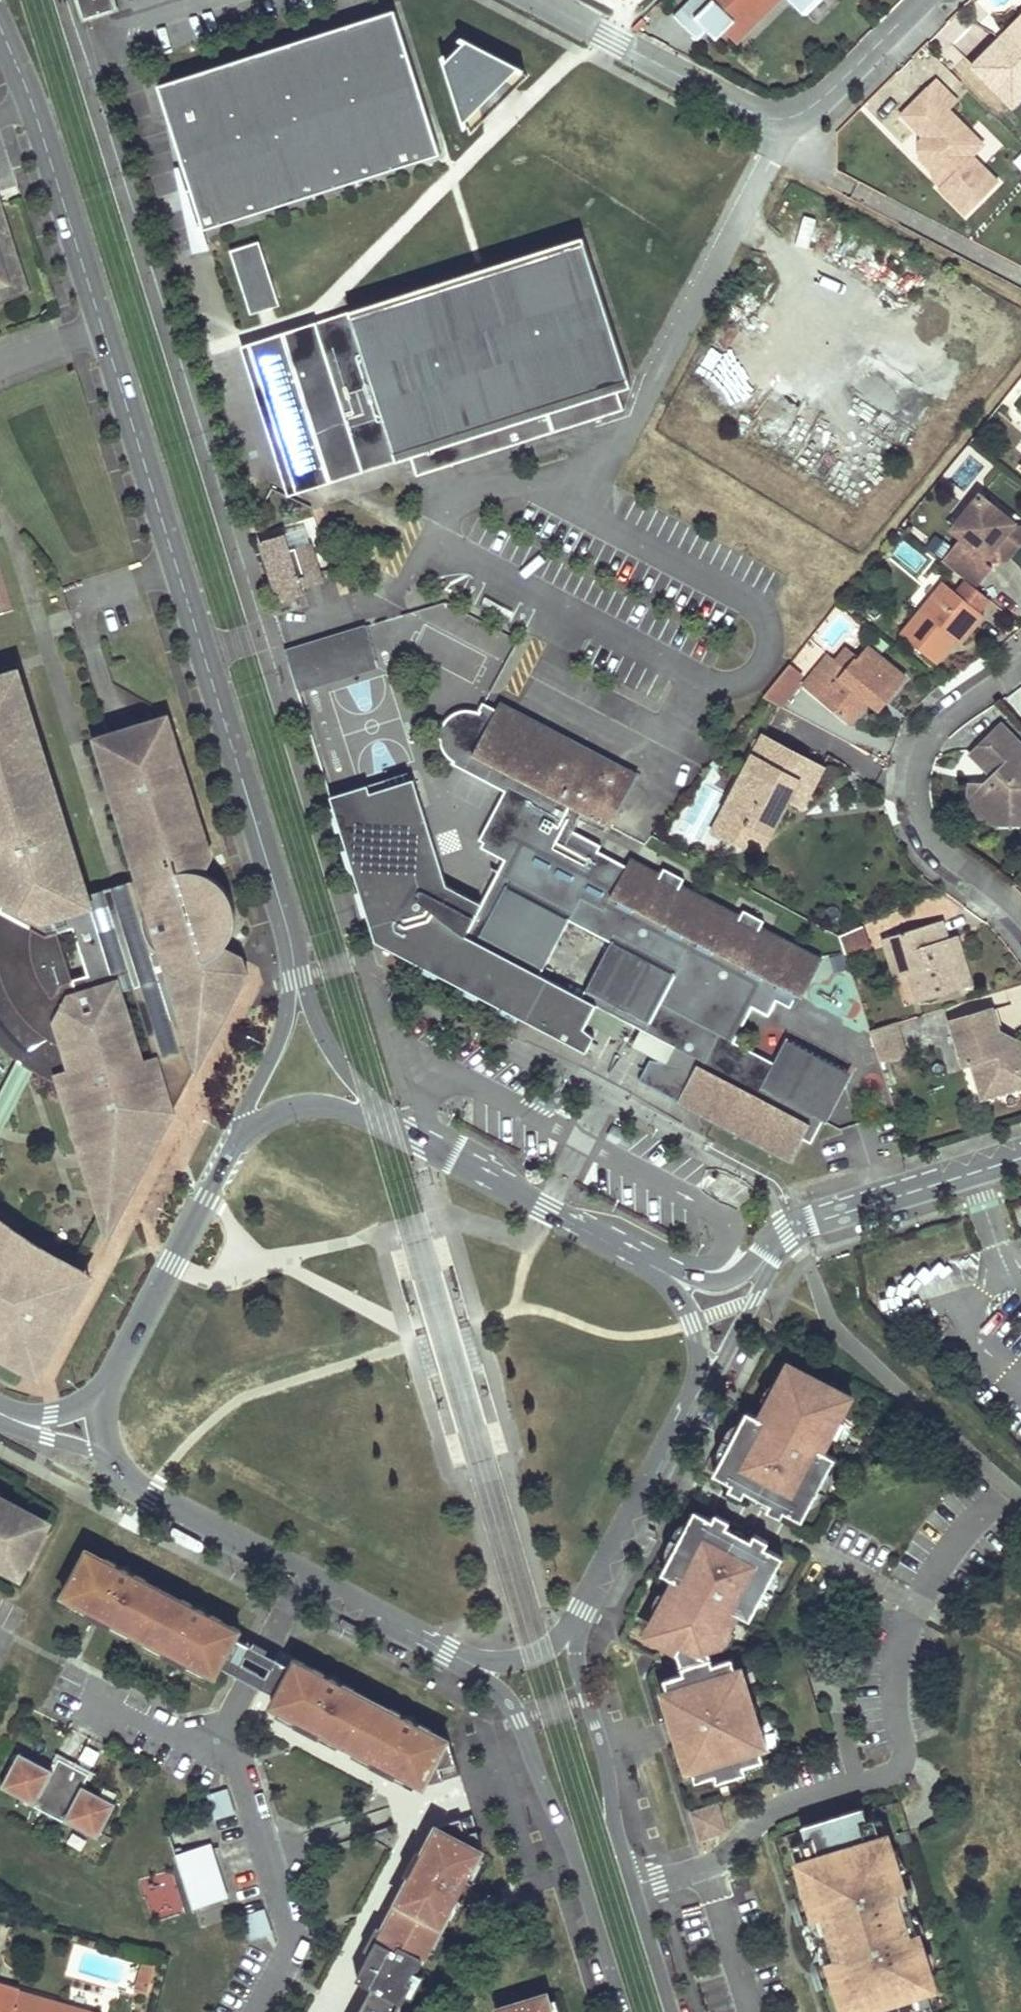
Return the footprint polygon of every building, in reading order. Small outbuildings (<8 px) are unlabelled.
[(111,0),(77,0),(82,18),(113,8),(111,0)] [(674,17),(698,40),(707,31),(716,40),(743,13),(750,20),(767,3),(764,0),(691,0),(674,17)] [(820,0),(791,0),(805,14),(820,0)] [(440,154),(393,9),(156,85),(182,165),(189,188),(185,189),(196,223),(200,221),(202,229),(440,154)] [(995,45),(973,67),(1012,107),(1020,98),(1020,19),(995,45)] [(442,54),(464,123),(524,66),(461,35),(442,54)] [(938,78),(929,87),(950,108),(959,100),(938,78)] [(903,113),(925,136),(921,140),(921,157),(934,170),(940,171),(948,178),(940,187),(967,214),(1000,181),(974,154),(978,150),(965,137),(972,130),(950,108),(929,87),(903,113)] [(972,130),(965,137),(978,150),(985,143),(972,130)] [(196,223),(185,189),(189,188),(182,165),(173,168),(191,253),(209,249),(202,229),(200,221),(196,223)] [(934,170),(932,179),(940,187),(948,178),(940,171),(934,170)] [(0,201),(0,238),(11,234),(1,202),(0,201)] [(811,240),(822,211),(809,206),(797,235),(811,240)] [(0,286),(0,307),(25,296),(32,294),(11,234),(0,238),(0,264),(7,284),(0,286)] [(241,345),(287,494),(406,449),(415,475),(622,410),(613,383),(627,378),(582,237),(316,321),(241,345)] [(259,241),(229,251),(250,315),(280,306),(259,241)] [(907,305),(918,289),(892,273),(881,289),(907,305)] [(1012,522),(978,495),(951,529),(963,538),(960,542),(958,539),(941,560),(966,580),(975,587),(992,567),(983,560),(985,556),(990,560),(997,550),(1007,557),(1019,543),(1004,531),(1012,522)] [(1004,531),(1019,543),(1020,543),(1020,525),(1016,525),(1012,522),(1004,531)] [(303,527),(260,541),(279,601),(303,593),(301,588),(321,582),(303,527)] [(895,555),(916,571),(925,558),(904,542),(895,555)] [(1007,557),(997,550),(990,560),(1007,557)] [(975,587),(966,580),(955,593),(942,583),(901,633),(937,661),(951,643),(948,641),(953,634),(956,637),(968,623),(973,627),(983,615),(978,612),(989,598),(975,587)] [(968,623),(956,637),(962,641),(973,627),(968,623)] [(364,626),(283,650),(296,692),(377,667),(364,626)] [(948,641),(951,643),(956,637),(953,634),(948,641)] [(905,678),(866,645),(856,658),(853,656),(843,669),(834,661),(827,655),(802,685),(819,700),(824,694),(837,705),(833,710),(848,723),(867,700),(875,691),(887,701),(905,678)] [(843,669),(853,656),(844,648),(834,661),(843,669)] [(782,708),(805,675),(786,662),(763,695),(782,708)] [(92,894),(28,667),(0,676),(0,875),(4,890),(49,913),(56,911),(92,894)] [(887,701),(875,691),(867,700),(879,710),(887,701)] [(824,694),(819,700),(833,710),(837,705),(824,694)] [(369,792),(367,784),(329,796),(373,942),(585,1052),(593,1037),(583,1028),(586,1022),(596,1005),(625,1020),(641,1029),(672,1045),(663,1062),(657,1061),(648,1060),(639,1079),(789,1160),(802,1138),(808,1141),(821,1118),(763,1087),(775,1064),(773,1062),(733,1040),(751,1007),(766,1015),(774,1000),(787,1007),(794,994),(800,998),(820,960),(758,927),(761,920),(742,910),(738,917),(679,885),(682,878),(663,868),(659,875),(629,860),(626,865),(598,851),(600,845),(574,830),(584,812),(611,827),(637,775),(500,703),(497,709),(482,702),(478,710),(473,709),(470,709),(466,708),(463,709),(459,710),(456,711),(453,713),(450,715),(448,717),(445,720),(443,722),(442,726),(441,729),(440,733),(440,736),(440,740),(441,743),(442,746),(443,749),(445,753),(447,755),(451,759),(450,761),(504,789),(478,840),(481,843),(479,847),(503,860),(481,903),(446,885),(412,779),(369,792)] [(167,721),(132,731),(112,737),(152,876),(141,880),(119,886),(92,894),(56,911),(62,931),(52,935),(0,907),(0,1015),(6,1024),(18,1038),(31,1051),(46,1062),(62,1071),(79,1078),(66,1082),(68,1087),(103,1196),(118,1194),(178,1081),(175,1078),(174,1075),(173,1072),(173,1069),(174,1067),(175,1064),(176,1062),(179,1060),(182,1059),(185,1058),(189,1060),(215,1012),(209,1009),(212,1003),(218,1006),(244,956),(232,949),(236,943),(239,937),(241,932),(242,926),(243,920),(242,913),(241,907),(239,901),(237,896),(233,890),(229,885),(225,881),(220,877),(215,875),(209,872),(205,871),(214,857),(175,719),(167,721)] [(1000,725),(971,753),(989,773),(993,770),(997,775),(995,782),(981,781),(969,780),(965,784),(965,808),(967,810),(1020,812),(1020,746),(1000,725)] [(152,876),(112,737),(100,740),(141,880),(152,876)] [(819,768),(762,737),(712,829),(735,841),(745,821),(768,833),(781,810),(766,802),(772,791),(787,799),(799,806),(819,768)] [(989,773),(981,781),(995,782),(997,775),(993,770),(989,773)] [(369,792),(412,779),(410,771),(367,784),(369,792)] [(766,802),(781,810),(787,799),(772,791),(766,802)] [(1020,822),(1020,812),(967,810),(990,822),(1020,822)] [(745,821),(735,841),(757,853),(768,833),(745,821)] [(940,921),(883,937),(893,974),(908,969),(920,966),(929,995),(969,983),(957,943),(939,948),(937,941),(945,938),(940,921)] [(842,935),(848,952),(869,944),(863,927),(842,935)] [(939,948),(957,943),(955,935),(945,938),(937,941),(939,948)] [(107,1203),(110,1201),(114,1201),(118,1203),(120,1207),(121,1212),(119,1215),(115,1218),(111,1218),(116,1234),(178,1123),(192,1096),(251,981),(244,956),(218,1006),(212,1003),(209,1009),(215,1012),(189,1060),(185,1058),(182,1059),(179,1060),(176,1062),(175,1064),(174,1067),(173,1069),(173,1072),(174,1075),(175,1078),(178,1081),(118,1194),(103,1196),(105,1205),(107,1203)] [(908,969),(916,999),(929,995),(920,966),(908,969)] [(625,1020),(596,1005),(586,1022),(616,1038),(625,1020)] [(991,1008),(949,1020),(962,1063),(970,1061),(977,1082),(993,1077),(998,1093),(1019,1087),(1014,1071),(1020,1069),(1020,1044),(1004,1050),(999,1032),(991,1008)] [(6,1046),(20,1060),(36,1072),(54,1081),(68,1087),(66,1082),(79,1078),(62,1071),(46,1062),(31,1051),(18,1038),(6,1024),(0,1015),(0,1039),(6,1046)] [(906,1052),(897,1022),(871,1031),(880,1060),(906,1052)] [(632,1047),(657,1061),(663,1062),(672,1045),(641,1029),(632,1047)] [(999,1032),(1004,1050),(1020,1044),(1020,1043),(999,1032)] [(787,1037),(773,1062),(775,1064),(763,1087),(821,1118),(826,1121),(852,1073),(787,1037)] [(20,1060),(0,1099),(0,1143),(36,1072),(20,1060)] [(993,1077),(977,1082),(981,1098),(998,1093),(993,1077)] [(114,1201),(110,1201),(107,1203),(105,1205),(104,1208),(104,1211),(104,1213),(106,1216),(109,1218),(111,1218),(115,1218),(119,1215),(121,1212),(120,1207),(118,1203),(114,1201)] [(92,1278),(78,1270),(52,1256),(2,1219),(0,1217),(0,1240),(35,1266),(70,1286),(57,1310),(50,1312),(51,1321),(27,1365),(41,1373),(92,1278)] [(27,1365),(51,1321),(50,1312),(57,1310),(70,1286),(35,1266),(0,1240),(0,1350),(27,1365)] [(732,1490),(745,1497),(749,1492),(754,1482),(777,1494),(772,1504),(769,1510),(784,1517),(787,1511),(804,1520),(837,1458),(819,1448),(828,1433),(833,1435),(853,1397),(809,1373),(806,1379),(788,1369),(770,1402),(776,1405),(767,1421),(749,1412),(717,1475),(735,1484),(732,1490)] [(754,1482),(749,1492),(772,1504),(777,1494),(754,1482)] [(26,1569),(46,1530),(31,1523),(36,1514),(1,1495),(0,1497),(0,1565),(7,1568),(11,1561),(26,1569)] [(689,1742),(700,1778),(717,1773),(720,1778),(749,1769),(748,1763),(766,1758),(756,1721),(760,1720),(752,1691),(746,1692),(736,1659),(717,1663),(713,1649),(724,1646),(733,1628),(727,1625),(736,1610),(753,1619),(786,1555),(769,1546),(772,1541),(757,1533),(754,1539),(749,1548),(726,1536),(731,1526),(734,1521),(719,1514),(716,1519),(698,1510),(666,1573),(683,1582),(675,1599),(671,1596),(654,1628),(672,1638),(669,1644),(680,1650),(686,1672),(669,1678),(680,1714),(681,1717),(686,1715),(694,1738),(688,1740),(689,1742)] [(731,1526),(726,1536),(749,1548),(754,1539),(731,1526)] [(207,1672),(215,1676),(220,1665),(235,1637),(239,1629),(86,1550),(62,1596),(69,1600),(81,1606),(84,1601),(123,1621),(120,1627),(131,1632),(146,1640),(157,1646),(160,1640),(199,1661),(196,1666),(207,1672)] [(128,1638),(131,1632),(120,1627),(123,1621),(84,1601),(81,1606),(69,1600),(66,1606),(128,1638)] [(235,1637),(220,1665),(248,1680),(277,1695),(292,1666),(263,1651),(235,1637)] [(204,1678),(207,1672),(196,1666),(199,1661),(160,1640),(157,1646),(146,1640),(143,1646),(204,1678)] [(416,1782),(423,1786),(459,1775),(449,1738),(296,1659),(292,1666),(277,1695),(271,1706),(278,1710),(289,1715),(292,1710),(331,1730),(328,1736),(340,1743),(355,1750),(366,1756),(369,1750),(407,1769),(404,1776),(416,1782)] [(337,1748),(340,1743),(328,1736),(331,1730),(292,1710),(289,1715),(278,1710),(275,1716),(337,1748)] [(676,1715),(684,1743),(689,1742),(688,1740),(694,1738),(686,1715),(681,1717),(680,1714),(676,1715)] [(413,1787),(416,1782),(404,1776),(407,1769),(369,1750),(366,1756),(355,1750),(352,1756),(413,1787)] [(31,1767),(35,1760),(20,1753),(16,1759),(31,1767)] [(1,1787),(97,1839),(112,1811),(97,1803),(100,1796),(82,1786),(88,1775),(58,1759),(51,1769),(35,1760),(31,1767),(16,1759),(1,1787)] [(221,1785),(203,1792),(211,1815),(230,1808),(221,1785)] [(97,1803),(112,1811),(116,1804),(100,1796),(97,1803)] [(719,1802),(694,1810),(702,1836),(727,1828),(719,1802)] [(927,2010),(935,2007),(934,2004),(940,2002),(931,1971),(925,1952),(924,1949),(910,1954),(906,1940),(920,1936),(919,1934),(913,1914),(910,1905),(904,1886),(903,1883),(890,1888),(885,1874),(899,1870),(898,1868),(893,1849),(883,1817),(876,1819),(875,1816),(868,1818),(864,1805),(803,1824),(807,1837),(800,1840),(801,1842),(794,1845),(804,1876),(810,1895),(811,1898),(825,1893),(829,1907),(815,1911),(816,1913),(822,1932),(825,1942),(831,1961),(831,1963),(845,1959),(849,1973),(836,1977),(836,1979),(842,1998),(847,2011),(928,2011),(927,2010)] [(372,1987),(402,2003),(412,1984),(407,1981),(427,1943),(432,1945),(452,1909),(446,1906),(467,1866),(472,1869),(482,1850),(471,1814),(436,1826),(422,1851),(409,1876),(382,1927),(368,1953),(355,1978),(372,1987)] [(192,1904),(223,1895),(207,1847),(184,1855),(176,1858),(192,1904)] [(402,1873),(409,1876),(422,1851),(416,1848),(402,1873)] [(903,1858),(903,1856),(902,1855),(900,1852),(898,1851),(896,1849),(895,1848),(893,1849),(898,1868),(906,1865),(906,1864),(905,1862),(905,1860),(903,1858)] [(903,1883),(899,1870),(885,1874),(890,1888),(903,1883)] [(169,1873),(141,1884),(156,1921),(183,1910),(169,1873)] [(802,1896),(803,1898),(810,1895),(804,1876),(802,1877),(801,1879),(801,1881),(800,1883),(800,1887),(800,1888),(800,1890),(801,1892),(801,1894),(802,1896)] [(914,1889),(913,1887),(912,1885),(912,1883),(904,1886),(910,1905),(912,1904),(913,1904),(913,1902),(914,1900),(914,1897),(914,1895),(914,1893),(914,1891),(914,1889)] [(829,1907),(825,1893),(811,1898),(815,1911),(829,1907)] [(268,1932),(261,1910),(242,1916),(250,1938),(268,1932)] [(816,1913),(808,1916),(809,1917),(809,1919),(810,1921),(811,1923),(812,1926),(814,1929),(816,1930),(818,1932),(819,1933),(822,1932),(816,1913)] [(919,1934),(927,1931),(926,1929),(926,1928),(925,1926),(924,1923),(923,1922),(922,1920),(920,1918),(919,1917),(917,1915),(915,1914),(913,1914),(919,1934)] [(362,1949),(368,1953),(382,1927),(376,1924),(362,1949)] [(924,1949),(920,1936),(906,1940),(910,1954),(924,1949)] [(822,1962),(823,1963),(831,1961),(825,1942),(822,1943),(822,1944),(821,1947),(821,1949),(821,1952),(821,1954),(821,1955),(821,1958),(822,1960),(822,1962)] [(933,1951),(932,1949),(925,1952),(931,1971),(933,1970),(934,1968),(934,1966),(935,1963),(935,1961),(935,1959),(935,1957),(934,1955),(934,1953),(933,1951)] [(849,1973),(845,1959),(831,1963),(836,1977),(849,1973)] [(155,1970),(141,1966),(135,1989),(150,1993),(155,1970)] [(836,1979),(829,1982),(829,1983),(830,1985),(830,1987),(831,1989),(833,1992),(835,1994),(836,1996),(838,1998),(840,1999),(842,1998),(836,1979)] [(21,1992),(23,1987),(0,1981),(0,2011),(91,2011),(21,1992)] [(402,2003),(372,1987),(359,2011),(398,2011),(402,2003)] [(548,1993),(498,2008),(499,2011),(554,2011),(548,1993)] [(940,2002),(934,2004),(935,2007),(927,2010),(928,2011),(943,2011),(940,2002)]
